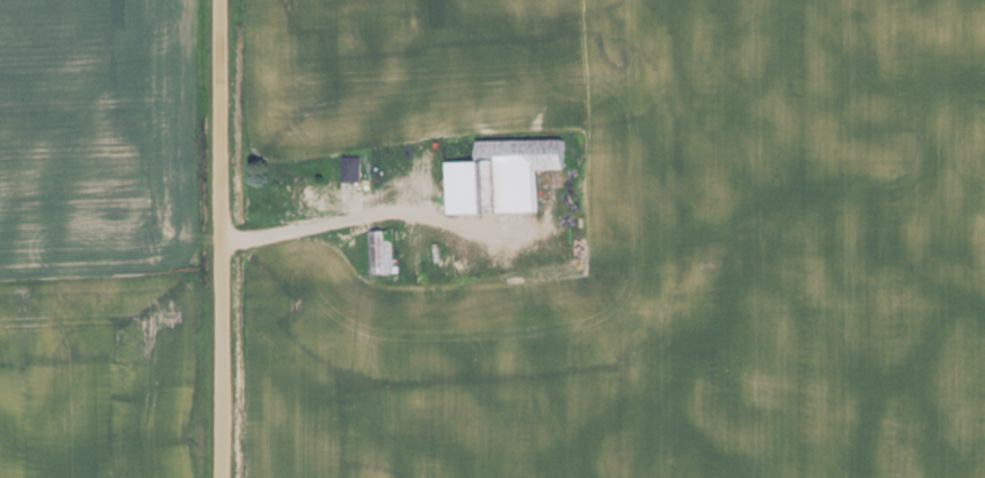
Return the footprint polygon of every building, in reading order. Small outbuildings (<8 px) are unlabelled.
[(463,163),(465,215),(551,214),(550,170),(577,170),(577,139),(487,141),(487,162),(463,163)] [(350,181),(367,181),(367,156),(350,156),(350,181)] [(395,231),(372,231),(372,274),(395,274),(395,231)]
